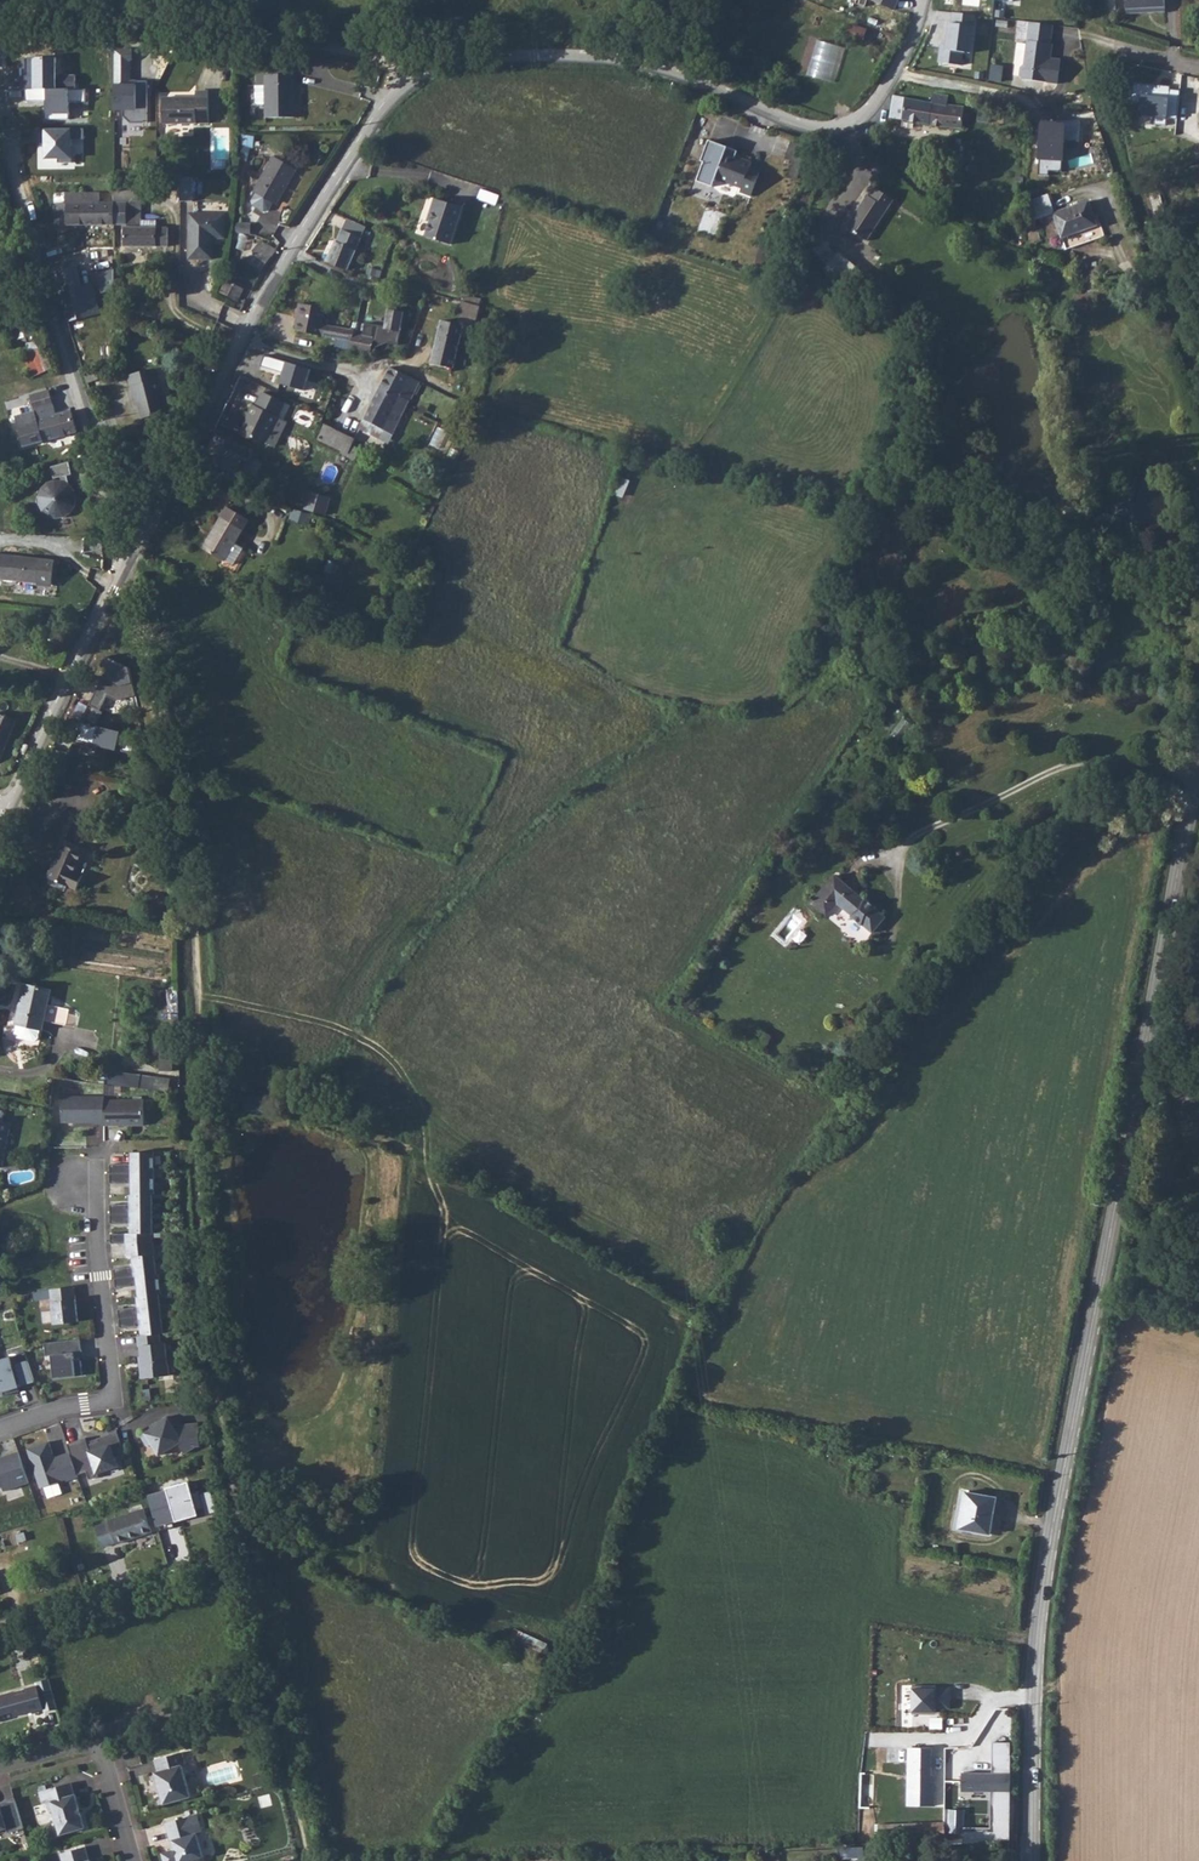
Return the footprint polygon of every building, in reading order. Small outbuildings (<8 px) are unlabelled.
[(894,10),(899,0),(871,0),(894,10)] [(1165,12),(1165,0),(1126,0),(1126,10),(1154,9),(1155,13),(1165,12)] [(978,16),(954,13),(952,24),(949,23),(946,46),(941,45),(939,63),(964,66),(966,54),(974,54),(978,16)] [(1017,39),(1027,40),(1030,22),(1020,21),(1017,39)] [(1053,25),(1030,22),(1027,40),(1025,65),(1021,67),(1020,76),(1023,80),(1058,84),(1061,60),(1051,59),(1046,58),(1047,52),(1052,53),(1053,44),(1051,44),(1053,25)] [(866,29),(849,25),(846,37),(863,42),(866,29)] [(819,40),(808,75),(836,83),(846,48),(819,40)] [(55,88),(55,56),(25,57),(25,100),(44,100),(44,115),(69,115),(69,101),(86,101),(85,88),(55,88)] [(259,119),(290,119),(289,75),(250,77),(251,88),(259,88),(259,119)] [(145,119),(145,79),(114,79),(114,111),(123,111),(123,119),(145,119)] [(1170,87),(1133,83),(1131,102),(1141,103),(1140,116),(1155,117),(1154,125),(1166,126),(1167,118),(1177,119),(1180,91),(1170,90),(1170,87)] [(156,125),(202,124),(202,93),(189,93),(189,98),(156,99),(156,125)] [(907,98),(893,95),(890,118),(962,129),(964,108),(947,106),(949,96),(933,93),(932,103),(907,99),(907,98)] [(1065,123),(1039,119),(1036,175),(1048,176),(1046,169),(1060,170),(1065,123)] [(76,128),(42,128),(43,147),(38,147),(38,166),(77,166),(76,128)] [(957,144),(950,143),(948,160),(959,161),(961,140),(957,140),(957,144)] [(973,141),(961,140),(959,161),(972,163),(973,141)] [(740,192),(751,196),(760,172),(750,168),(752,163),(741,159),(740,161),(735,160),(738,151),(725,147),(709,141),(702,162),(704,163),(697,182),(713,187),(716,179),(723,181),(742,188),(740,192)] [(809,148),(792,142),(785,159),(794,162),(803,165),(809,148)] [(282,186),(297,163),(276,149),(254,182),(256,183),(250,191),(251,195),(262,203),(266,202),(271,194),(272,195),(279,184),(282,186)] [(803,165),(794,162),(789,176),(798,179),(803,165)] [(194,199),(195,178),(182,177),(182,199),(194,199)] [(846,227),(867,241),(894,200),(874,187),(869,196),(867,195),(846,227)] [(1159,193),(1150,195),(1156,216),(1164,214),(1159,193)] [(50,230),(109,229),(107,208),(93,208),(93,199),(60,199),(60,208),(49,209),(50,230)] [(428,235),(452,244),(464,210),(437,201),(433,212),(436,213),(428,235)] [(1061,234),(1066,250),(1105,236),(1101,223),(1097,225),(1089,201),(1041,218),(1042,223),(1044,223),(1049,238),(1061,234)] [(107,208),(109,229),(122,229),(122,208),(108,208),(107,208)] [(219,213),(184,214),(186,259),(209,258),(209,237),(220,237),(219,213)] [(121,251),(152,250),(152,230),(121,231),(121,251)] [(152,230),(152,250),(164,249),(163,230),(152,230)] [(339,230),(325,264),(345,272),(359,238),(339,230)] [(245,257),(260,267),(273,247),(275,244),(259,235),(245,257)] [(821,259),(828,265),(837,255),(830,249),(821,259)] [(770,252),(759,250),(756,265),(767,267),(770,252)] [(825,269),(853,292),(867,276),(839,252),(837,255),(828,265),(825,269)] [(52,277),(65,327),(96,318),(89,289),(78,292),(73,272),(52,277)] [(321,335),(322,330),(324,321),(321,318),(323,309),(299,304),(296,315),(299,316),(296,329),(321,335)] [(351,337),(349,340),(349,345),(348,346),(370,350),(371,346),(386,338),(398,340),(403,307),(386,304),(384,322),(364,318),(362,331),(353,329),(353,331),(352,334),(351,334),(351,337)] [(457,319),(476,325),(478,314),(460,309),(457,319)] [(53,371),(31,314),(13,319),(25,355),(23,355),(33,378),(53,371)] [(450,367),(458,327),(439,323),(430,362),(450,367)] [(353,327),(338,324),(336,334),(351,337),(351,334),(352,334),(353,331),(353,329),(353,327)] [(351,337),(336,334),(334,342),(349,345),(349,340),(351,337)] [(309,370),(264,356),(261,365),(282,372),(278,383),(303,391),(309,370)] [(399,368),(389,363),(378,386),(394,394),(406,400),(408,396),(411,397),(420,379),(399,368)] [(1,374),(0,371),(0,434),(7,433),(7,431),(18,411),(14,412),(8,372),(1,374)] [(151,382),(124,389),(130,411),(132,410),(138,433),(162,427),(151,382)] [(390,432),(396,420),(403,405),(392,401),(394,394),(378,386),(362,418),(383,428),(390,432)] [(66,387),(50,390),(50,392),(33,397),(36,410),(21,414),(20,410),(18,411),(7,431),(7,433),(13,431),(23,461),(37,459),(35,444),(78,433),(66,387)] [(251,419),(243,434),(253,440),(256,438),(258,438),(265,442),(285,403),(264,393),(257,407),(254,406),(248,417),(251,419)] [(392,401),(403,405),(406,400),(394,394),(392,401)] [(324,421),(316,436),(330,442),(338,428),(324,421)] [(330,442),(341,448),(350,434),(338,428),(330,442)] [(341,448),(346,450),(353,435),(350,434),(341,448)] [(244,475),(256,451),(229,438),(218,462),(244,475)] [(61,478),(62,483),(55,482),(51,483),(45,487),(42,491),(39,498),(40,505),(42,512),(48,516),(53,518),(60,519),(67,516),(72,512),(76,505),(75,498),(74,493),(70,486),(68,477),(72,476),(69,463),(51,468),(54,479),(61,478)] [(331,495),(311,488),(306,505),(326,511),(331,495)] [(225,559),(225,558),(235,543),(250,519),(229,506),(204,546),(225,559)] [(238,544),(227,561),(235,566),(246,548),(238,544)] [(59,561),(0,557),(0,580),(58,583),(59,561)] [(102,678),(89,705),(100,710),(107,696),(116,701),(136,696),(129,668),(113,660),(104,679),(102,678)] [(0,760),(16,721),(0,715),(0,760)] [(137,736),(80,722),(76,740),(117,750),(118,745),(124,746),(122,751),(132,754),(137,736)] [(56,751),(52,765),(64,768),(68,754),(56,751)] [(832,837),(821,829),(811,841),(822,851),(832,837)] [(48,877),(77,889),(83,875),(77,872),(84,854),(62,844),(48,877)] [(834,874),(810,904),(827,918),(837,906),(873,933),(886,916),(834,874)] [(48,1005),(51,989),(25,984),(16,1025),(17,1026),(40,1030),(42,1031),(44,1021),(66,1025),(69,1009),(48,1005)] [(40,1030),(17,1026),(16,1034),(18,1038),(35,1041),(39,1039),(40,1030)] [(172,1042),(160,1041),(160,1071),(172,1071),(172,1042)] [(170,1080),(110,1072),(108,1085),(169,1093),(170,1080)] [(248,1094),(248,1112),(266,1112),(267,1095),(248,1094)] [(105,1096),(62,1096),(62,1123),(94,1123),(94,1124),(105,1124),(105,1100),(105,1096)] [(144,1100),(105,1100),(105,1124),(105,1126),(144,1126),(144,1100)] [(2,1168),(11,1123),(3,1121),(0,1121),(0,1167),(2,1168)] [(155,1152),(132,1153),(132,1164),(132,1167),(127,1167),(127,1164),(110,1164),(110,1184),(127,1183),(127,1180),(132,1180),(133,1183),(133,1195),(131,1195),(131,1204),(131,1208),(127,1208),(127,1204),(110,1205),(111,1224),(128,1224),(128,1220),(131,1220),(131,1224),(131,1234),(111,1234),(111,1244),(126,1244),(128,1258),(133,1257),(134,1267),(135,1270),(131,1271),(131,1267),(114,1269),(116,1288),(133,1286),(133,1283),(138,1282),(138,1286),(139,1297),(138,1297),(139,1307),(139,1311),(135,1311),(135,1307),(118,1309),(121,1329),(137,1327),(137,1323),(141,1322),(141,1326),(142,1336),(138,1336),(139,1347),(141,1346),(143,1367),(140,1367),(142,1379),(170,1375),(166,1343),(162,1343),(161,1334),(164,1333),(160,1295),(162,1295),(160,1274),(157,1274),(155,1255),(153,1242),(152,1242),(152,1233),(153,1233),(153,1194),(155,1194),(155,1152)] [(75,1287),(50,1289),(54,1325),(79,1322),(75,1287)] [(80,1339),(44,1343),(46,1356),(51,1356),(54,1379),(83,1376),(81,1360),(75,1361),(74,1353),(82,1352),(80,1339)] [(24,1351),(12,1357),(16,1364),(28,1359),(24,1351)] [(2,1388),(4,1396),(20,1392),(18,1385),(22,1383),(22,1385),(35,1381),(28,1361),(12,1366),(9,1357),(0,1360),(0,1389),(2,1388)] [(159,1425),(141,1436),(148,1446),(152,1444),(159,1455),(178,1444),(185,1454),(196,1446),(201,1446),(199,1424),(181,1425),(180,1417),(169,1418),(168,1417),(158,1423),(159,1425)] [(86,1438),(67,1444),(70,1452),(78,1475),(87,1472),(89,1480),(99,1477),(98,1473),(118,1466),(115,1458),(125,1454),(117,1432),(98,1438),(99,1441),(88,1445),(86,1438)] [(49,1442),(27,1449),(40,1488),(67,1479),(67,1481),(78,1477),(78,1475),(70,1452),(54,1458),(49,1442)] [(0,1459),(0,1483),(1,1483),(4,1492),(29,1484),(19,1453),(8,1456),(9,1459),(1,1462),(0,1459)] [(150,1500),(159,1531),(174,1527),(173,1522),(172,1518),(197,1511),(204,1509),(206,1515),(217,1512),(211,1490),(202,1493),(201,1490),(192,1492),(189,1482),(167,1488),(169,1495),(150,1500)] [(997,1497),(967,1492),(962,1529),(990,1534),(997,1497)] [(116,1543),(117,1544),(153,1532),(144,1509),(108,1521),(109,1522),(96,1527),(103,1547),(116,1543)] [(172,1518),(173,1522),(198,1515),(197,1511),(172,1518)] [(0,1696),(0,1721),(2,1720),(0,1714),(13,1711),(14,1717),(44,1709),(44,1712),(57,1708),(49,1679),(36,1683),(37,1685),(0,1696)] [(935,1712),(935,1708),(950,1708),(950,1687),(911,1687),(911,1712),(935,1712)] [(994,1840),(1009,1840),(1009,1743),(993,1743),(993,1774),(961,1774),(962,1792),(993,1792),(994,1840)] [(907,1749),(906,1808),(919,1808),(920,1750),(907,1749)] [(164,1804),(191,1797),(182,1765),(186,1764),(183,1752),(155,1760),(158,1771),(155,1772),(164,1804)] [(265,1773),(254,1776),(257,1786),(268,1783),(265,1773)] [(873,1773),(865,1773),(859,1773),(859,1809),(877,1810),(878,1773),(873,1773)] [(72,1783),(39,1792),(43,1804),(48,1803),(50,1813),(55,1815),(60,1835),(85,1828),(76,1794),(75,1794),(72,1783)] [(7,1828),(8,1833),(24,1828),(15,1798),(0,1803),(0,1805),(0,1807),(0,1830),(7,1828)] [(971,1831),(971,1811),(949,1811),(949,1831),(971,1831)] [(166,1823),(173,1850),(162,1853),(164,1860),(204,1860),(197,1834),(203,1832),(198,1814),(166,1823)] [(875,1835),(945,1834),(945,1823),(874,1824),(875,1835)] [(61,1854),(63,1860),(91,1860),(90,1860),(86,1846),(61,1854)]
